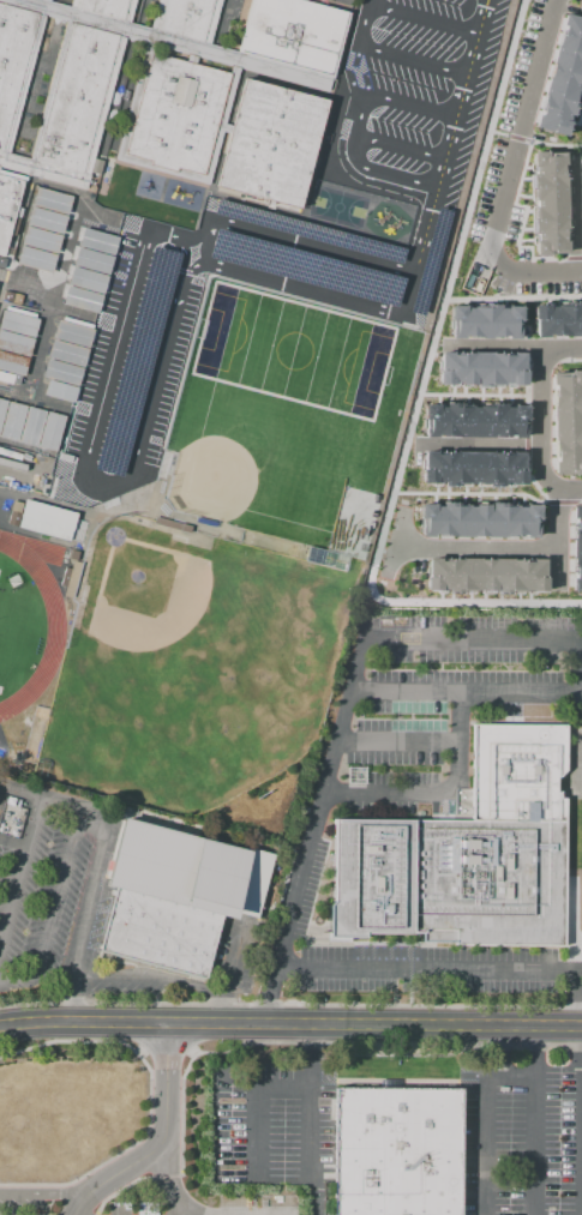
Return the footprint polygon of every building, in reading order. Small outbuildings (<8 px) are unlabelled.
[(72,12),(121,24),(127,0),(75,0),(72,12)] [(149,28),(208,43),(219,0),(156,0),(149,28)] [(235,52),(330,77),(348,12),(302,0),(249,0),(235,52)] [(10,152),(47,17),(0,3),(0,150),(10,152)] [(563,13),(581,17),(581,66),(562,136),(533,124),(563,13)] [(70,26),(34,166),(88,179),(124,40),(70,26)] [(149,55),(122,158),(202,179),(228,76),(149,55)] [(210,191),(239,82),(323,103),(294,212),(210,191)] [(533,253),(530,152),(562,152),(565,253),(533,253)] [(103,160),(100,174),(90,172),(94,157),(103,160)] [(6,257),(25,180),(0,174),(0,255),(6,257)] [(66,215),(32,205),(37,187),(71,197),(66,215)] [(26,224),(31,206),(66,216),(61,234),(26,224)] [(434,207),(406,311),(421,314),(450,211),(434,207)] [(56,253),(22,243),(26,227),(60,236),(56,253)] [(112,254),(77,245),(82,227),(116,236),(112,254)] [(214,229),(206,257),(395,306),(402,278),(214,229)] [(16,263),(20,246),(55,254),(50,272),(16,263)] [(150,246),(91,469),(120,476),(179,253),(150,246)] [(106,273),(72,264),(77,247),(110,255),(106,273)] [(101,294),(67,284),(72,266),(106,276),(101,294)] [(96,312),(62,302),(66,285),(101,294),(96,312)] [(4,290),(14,294),(12,303),(1,301),(4,290)] [(532,336),(581,335),(581,302),(530,302),(532,336)] [(446,306),(445,335),(517,337),(517,306),(446,306)] [(38,320),(0,311),(0,330),(34,339),(38,320)] [(58,320),(53,338),(88,348),(92,330),(58,320)] [(28,357),(34,339),(0,330),(0,350),(28,357)] [(53,339),(88,349),(83,367),(48,357),(53,339)] [(0,350),(0,371),(20,377),(23,377),(28,357),(0,350)] [(438,351),(437,384),(522,386),(523,350),(438,351)] [(83,368),(78,386),(42,377),(48,359),(83,368)] [(580,369),(581,422),(581,475),(552,474),(547,369),(580,369)] [(12,385),(12,384),(18,385),(20,377),(0,371),(0,382),(12,385)] [(48,380),(78,389),(74,403),(44,395),(48,380)] [(0,428),(0,437),(16,441),(25,404),(7,401),(0,428)] [(422,401),(422,434),(523,437),(524,401),(422,401)] [(26,405),(17,443),(35,446),(44,410),(26,405)] [(46,410),(36,446),(55,451),(64,415),(46,410)] [(420,449),(421,485),(524,489),(524,450),(420,449)] [(12,500),(23,503),(19,513),(10,511),(12,500)] [(24,500),(76,513),(68,541),(17,528),(24,500)] [(101,505),(118,501),(119,507),(102,511),(101,505)] [(422,504),(422,535),(539,537),(540,504),(422,504)] [(569,505),(581,505),(581,591),(570,591),(569,505)] [(73,533),(80,512),(91,517),(84,537),(73,533)] [(421,561),(421,591),(547,594),(548,561),(421,561)] [(332,820),(331,902),(329,904),(330,924),(343,938),(360,937),(364,933),(418,933),(433,949),(451,949),(454,945),(563,945),(564,799),(559,799),(559,792),(556,792),(556,780),(563,774),(564,726),(472,726),(470,805),(463,805),(455,814),(455,820),(332,820)] [(124,817),(106,885),(118,888),(101,950),(205,979),(222,916),(232,919),(234,910),(257,918),(274,858),(124,817)] [(333,1214),(460,1214),(461,1089),(335,1088),(333,1214)]
